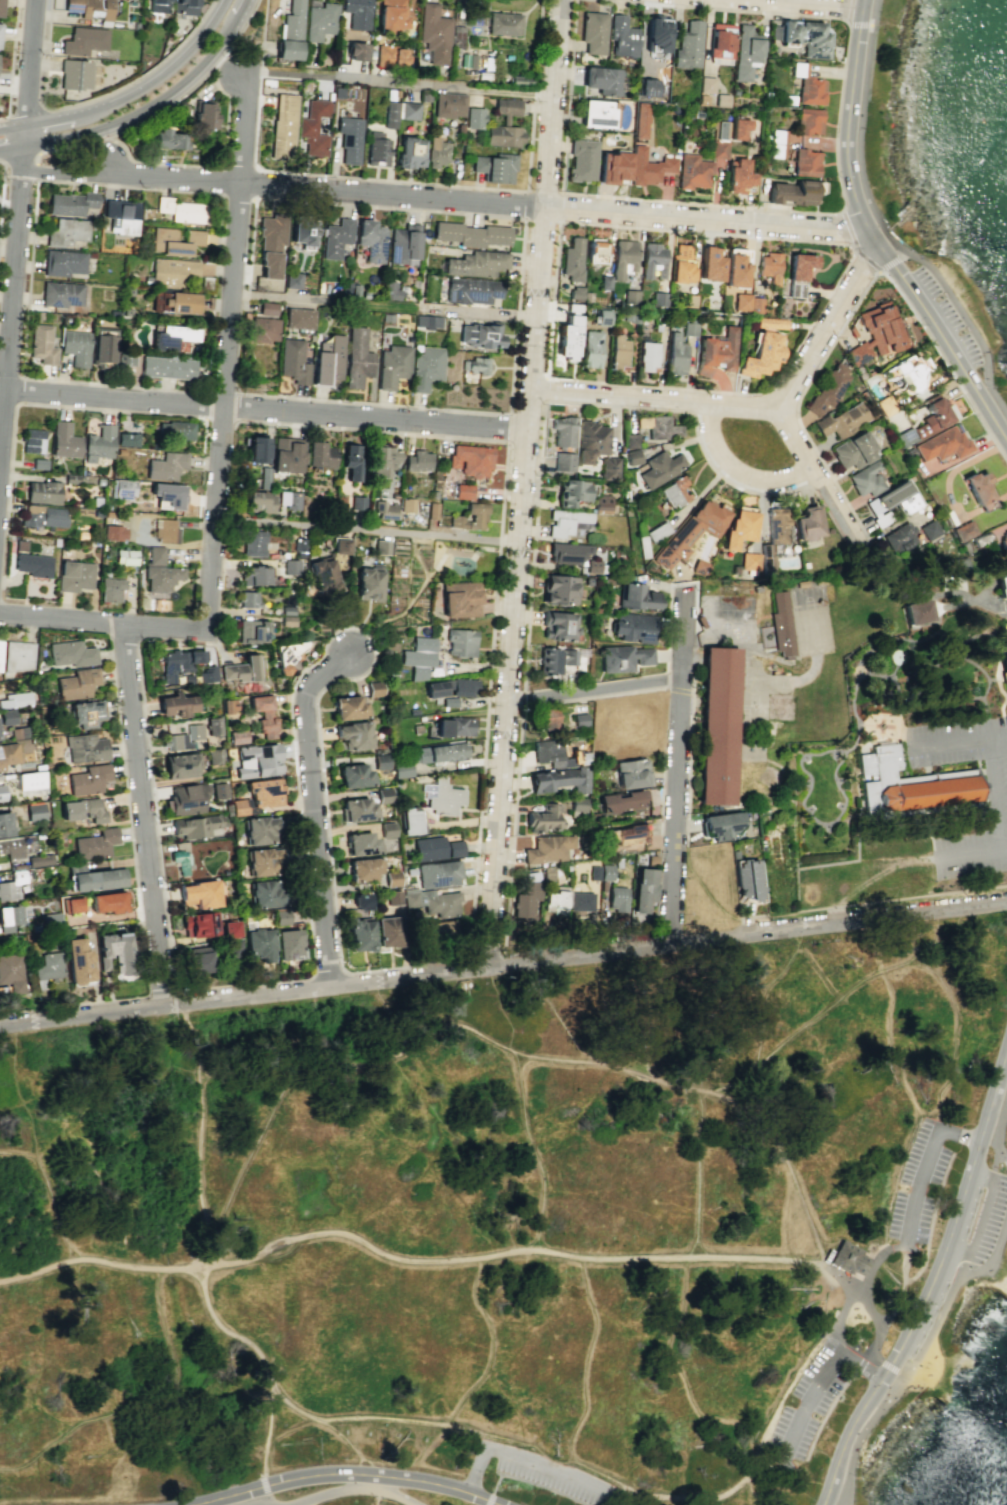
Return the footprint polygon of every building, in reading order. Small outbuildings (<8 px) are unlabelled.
[(100,19),(100,20),(110,20),(112,0),(65,0),(64,9),(64,10),(80,12),(80,18),(100,19)] [(148,11),(149,0),(169,0),(169,1),(167,1),(167,13),(148,11)] [(177,14),(178,0),(196,0),(195,15),(177,14)] [(288,14),(289,0),(303,0),(300,60),(276,58),(277,39),(281,39),(283,14),(288,14)] [(307,6),(308,0),(320,0),(319,2),(337,3),(336,13),(334,12),(333,33),(320,32),(319,42),(304,41),(306,6),(307,6)] [(341,11),(349,12),(347,29),(368,31),(370,0),(342,0),(341,11)] [(377,30),(387,31),(387,29),(390,29),(390,31),(398,32),(398,29),(407,29),(408,15),(405,14),(405,6),(403,6),(403,0),(379,0),(377,30)] [(420,2),(436,3),(435,16),(450,18),(446,65),(422,63),(423,42),(417,41),(420,2)] [(582,11),(580,42),(585,42),(584,53),(604,55),(607,13),(582,11)] [(488,12),(520,14),(519,36),(486,34),(488,12)] [(610,14),(625,15),(625,27),(637,28),(635,56),(610,55),(611,39),(609,39),(610,14)] [(647,17),(652,17),(652,14),(661,15),(661,17),(670,18),(667,52),(645,50),(647,17)] [(686,20),(702,21),(698,67),(685,66),(685,68),(672,67),(674,49),(677,49),(678,31),(685,31),(686,20)] [(796,38),(804,38),(803,56),(828,58),(829,47),(830,32),(826,27),(822,27),(823,26),(823,23),(821,22),(820,22),(818,22),(781,20),(780,42),(781,42),(781,45),(794,46),(794,43),(796,43),(796,38)] [(711,23),(708,56),(709,57),(710,63),(729,65),(730,58),(731,58),(731,50),(731,49),(732,28),(733,28),(733,24),(711,23)] [(737,23),(749,25),(749,31),(752,32),(752,34),(761,35),(759,62),(747,61),(746,65),(751,66),(750,81),(733,80),(734,64),(735,64),(737,23)] [(61,40),(69,40),(69,33),(70,33),(71,26),(107,29),(106,50),(87,49),(87,57),(66,55),(60,54),(61,40)] [(347,41),(366,43),(364,61),(348,60),(348,55),(346,54),(347,41)] [(376,44),(374,66),(401,68),(401,64),(405,65),(407,49),(395,48),(395,46),(376,44)] [(59,72),(61,72),(60,88),(62,88),(80,90),(80,87),(90,88),(91,61),(61,58),(59,72)] [(792,61),(791,76),(800,76),(799,91),(798,91),(798,103),(823,104),(824,92),(823,92),(824,80),(821,80),(821,79),(812,78),(812,75),(806,75),(807,63),(792,61)] [(583,66),(617,69),(616,89),(624,90),(624,97),(596,94),(597,88),(582,86),(583,66)] [(510,75),(532,76),(532,87),(510,85),(510,75)] [(700,76),(698,92),(713,93),(714,78),(700,76)] [(639,78),(638,95),(656,96),(657,79),(639,78)] [(333,86),(343,87),(342,98),(332,97),(333,86)] [(386,89),(398,90),(397,97),(392,96),(392,100),(385,99),(386,89)] [(434,92),(465,94),(463,116),(453,115),(453,118),(432,117),(434,92)] [(419,101),(419,93),(430,94),(429,101),(419,101)] [(715,93),(714,105),(727,106),(728,94),(715,93)] [(296,95),(292,154),(270,152),(274,94),(296,95)] [(698,94),(697,104),(706,104),(707,95),(698,94)] [(784,95),(784,104),(793,104),(794,95),(784,95)] [(507,126),(508,114),(519,115),(520,100),(494,98),(493,111),(502,112),(501,125),(507,126)] [(303,136),(297,135),(298,117),(306,118),(307,99),(329,101),(328,116),(316,115),(315,134),(327,135),(325,156),(305,155),(305,142),(303,142),(303,136)] [(582,99),(617,102),(616,128),(580,125),(582,99)] [(385,101),(397,102),(395,129),(383,128),(385,101)] [(419,103),(401,101),(399,119),(417,121),(419,103)] [(635,102),(647,103),(646,117),(648,117),(647,122),(646,122),(645,138),(633,137),(635,102)] [(196,128),(197,103),(211,104),(211,113),(215,114),(214,129),(196,128)] [(466,107),(482,108),(482,113),(484,113),(483,123),(481,123),(481,128),(464,127),(466,107)] [(798,107),(796,134),(807,135),(807,133),(820,134),(822,109),(798,107)] [(342,148),(340,147),(341,133),(336,132),(337,116),(361,118),(358,165),(341,163),(342,148)] [(730,139),(742,139),(742,129),(748,130),(749,119),(731,118),(730,139)] [(518,147),(518,142),(522,142),(523,131),(519,131),(519,127),(507,126),(501,125),(485,124),(484,144),(518,147)] [(153,147),(154,131),(158,132),(159,127),(169,128),(168,133),(183,134),(181,149),(153,147)] [(771,129),(786,130),(783,158),(769,157),(771,129)] [(365,164),(387,166),(389,138),(381,138),(382,132),(368,131),(365,164)] [(413,136),(413,139),(422,139),(420,158),(424,158),(423,166),(413,165),(413,169),(397,167),(397,166),(395,166),(396,153),(398,153),(399,135),(413,136)] [(437,136),(428,135),(427,148),(426,148),(425,161),(427,161),(426,167),(436,168),(436,164),(442,164),(443,161),(445,161),(446,148),(448,148),(448,142),(437,141),(437,136)] [(570,139),(569,155),(571,155),(571,168),(568,168),(567,180),(585,182),(586,179),(593,179),(596,141),(570,139)] [(711,139),(726,140),(725,158),(710,157),(711,139)] [(632,144),(644,145),(643,161),(654,162),(654,161),(660,161),(660,156),(675,157),(674,172),(659,171),(658,182),(651,181),(650,184),(641,183),(641,185),(629,184),(632,144)] [(795,148),(806,148),(806,151),(819,152),(818,176),(793,174),(795,148)] [(599,152),(612,153),(612,151),(628,153),(627,179),(613,179),(613,184),(597,183),(599,152)] [(510,183),(511,171),(514,171),(516,153),(494,152),(493,157),(471,155),(470,171),(483,172),(482,181),(510,183)] [(679,153),(677,188),(689,189),(690,186),(707,187),(708,173),(711,174),(712,161),(696,160),(696,154),(679,153)] [(727,166),(733,166),(733,157),(746,159),(745,173),(753,173),(751,193),(742,192),(742,193),(736,193),(736,192),(725,191),(727,166)] [(769,182),(768,203),(789,205),(791,203),(812,205),(812,198),(815,198),(816,191),(822,192),(823,182),(813,181),(813,180),(798,179),(798,181),(795,181),(795,184),(769,182)] [(49,194),(65,195),(66,194),(82,195),(82,191),(97,192),(95,208),(83,206),(82,216),(48,213),(49,194)] [(157,196),(172,197),(172,201),(207,204),(205,223),(170,220),(171,212),(156,211),(157,196)] [(109,217),(109,231),(115,232),(115,234),(136,235),(138,201),(104,199),(103,216),(109,217)] [(293,209),(310,211),(310,219),(314,220),(312,246),(310,246),(310,249),(300,248),(300,245),(299,245),(299,242),(290,241),(293,209)] [(277,279),(280,244),(283,245),(286,212),(271,211),(270,217),(259,216),(257,235),(260,235),(258,259),(260,259),(259,266),(262,266),(262,268),(261,268),(261,273),(262,273),(262,277),(277,279)] [(47,229),(54,230),(55,217),(87,220),(88,222),(86,242),(71,240),(70,245),(62,244),(63,247),(45,246),(47,229)] [(338,218),(352,219),(352,224),(355,224),(354,241),(351,241),(351,244),(340,243),(339,260),(321,258),(324,225),(337,226),(338,218)] [(357,219),(373,220),(373,225),(384,226),(383,229),(386,229),(383,263),(365,261),(366,245),(355,244),(357,219)] [(433,221),(461,223),(461,226),(482,228),(482,225),(509,227),(508,245),(483,243),(483,248),(458,246),(458,241),(432,239),(433,221)] [(404,223),(419,224),(416,259),(405,258),(405,264),(387,262),(390,227),(403,228),(404,223)] [(176,228),(176,242),(183,242),(185,229),(203,231),(202,246),(190,245),(189,257),(161,255),(161,251),(151,250),(153,226),(176,228)] [(569,237),(569,248),(563,247),(561,274),(567,274),(566,280),(580,281),(581,269),(580,269),(580,262),(584,262),(585,237),(569,237)] [(589,238),(587,262),(604,263),(606,239),(589,238)] [(614,240),(636,241),(634,271),(629,271),(629,273),(622,273),(622,281),(612,278),(614,240)] [(643,242),(641,278),(650,279),(651,269),(656,269),(655,278),(663,278),(665,248),(658,248),(658,243),(643,242)] [(675,244),(674,254),(671,254),(670,282),(681,283),(681,281),(692,282),(693,259),(690,259),(690,254),(689,254),(689,245),(675,244)] [(702,245),(711,246),(711,248),(721,248),(720,281),(708,281),(708,279),(699,278),(702,245)] [(45,249),(85,252),(84,273),(67,272),(67,276),(43,275),(45,249)] [(727,254),(724,285),(743,287),(744,286),(747,250),(727,249),(727,254)] [(470,250),(508,253),(507,268),(495,268),(494,277),(442,274),(443,258),(460,259),(460,253),(469,254),(470,250)] [(759,256),(765,256),(766,252),(780,253),(778,286),(769,285),(770,276),(758,275),(759,256)] [(791,253),(818,255),(817,267),(805,266),(804,281),(803,281),(790,280),(789,280),(791,253)] [(152,258),(198,261),(197,291),(150,286),(152,258)] [(285,287),(301,288),(301,273),(286,273),(285,287)] [(600,275),(599,289),(610,289),(611,275),(600,275)] [(201,276),(211,277),(210,290),(201,289),(201,276)] [(447,277),(502,281),(501,298),(490,297),(490,304),(468,302),(468,304),(445,302),(447,277)] [(790,280),(788,296),(802,297),(803,281),(790,280)] [(41,305),(42,281),(83,284),(81,305),(65,304),(65,307),(41,305)] [(384,299),(397,300),(398,281),(385,281),(384,299)] [(572,286),(572,289),(569,289),(568,298),(581,299),(582,287),(572,286)] [(624,289),(623,302),(637,304),(638,290),(624,289)] [(169,292),(168,298),(162,298),(161,305),(167,306),(167,312),(196,314),(197,294),(169,292)] [(583,292),(582,300),(591,301),(591,292),(583,292)] [(652,292),(652,305),(667,306),(667,293),(652,292)] [(734,293),(733,309),(748,311),(749,294),(734,293)] [(750,297),(749,312),(761,313),(762,298),(750,297)] [(844,351),(864,340),(865,342),(871,339),(869,332),(866,333),(864,326),(862,326),(857,313),(875,307),(874,304),(887,300),(897,328),(898,328),(902,339),(904,338),(907,346),(892,352),(888,342),(883,344),(887,352),(876,355),(872,344),(868,346),(873,355),(853,367),(844,351)] [(260,301),(277,302),(276,315),(259,314),(260,301)] [(566,303),(566,311),(579,311),(580,304),(566,303)] [(286,307),(314,309),(313,329),(284,327),(286,307)] [(596,307),(595,323),(608,324),(610,308),(596,307)] [(383,313),(394,314),(393,322),(382,321),(383,313)] [(415,314),(442,316),(441,328),(432,328),(432,329),(424,329),(424,326),(415,326),(415,314)] [(566,314),(565,324),(558,324),(557,334),(559,334),(558,345),(557,345),(556,351),(557,355),(564,355),(564,361),(571,361),(571,356),(575,356),(575,345),(576,345),(579,316),(566,314)] [(279,319),(278,341),(267,340),(266,344),(247,343),(248,317),(279,319)] [(756,317),(756,326),(785,329),(785,319),(756,317)] [(683,322),(682,335),(695,336),(696,323),(683,322)] [(460,324),(458,342),(466,342),(465,344),(486,347),(487,344),(499,345),(500,335),(495,335),(497,324),(482,323),(482,324),(469,323),(469,325),(460,324)] [(31,324),(29,357),(39,357),(38,364),(55,365),(56,347),(49,347),(51,325),(31,324)] [(152,332),(150,349),(173,351),(173,350),(185,351),(185,340),(196,341),(197,328),(160,325),(160,332),(152,332)] [(700,337),(711,338),(711,339),(723,340),(723,339),(725,325),(736,326),(733,371),(721,370),(721,362),(713,362),(713,366),(710,365),(710,367),(707,378),(696,374),(696,373),(695,372),(697,365),(700,337)] [(93,327),(116,328),(113,367),(98,366),(98,365),(89,364),(93,327)] [(349,327),(365,328),(363,351),(374,352),(372,377),(363,376),(362,388),(344,387),(349,327)] [(584,330),(601,332),(598,368),(592,367),(581,365),(584,330)] [(740,356),(736,373),(755,378),(756,373),(763,374),(764,368),(771,369),(774,370),(775,368),(776,365),(777,365),(778,359),(779,357),(781,354),(781,352),(781,349),(780,346),(781,341),(781,338),(780,336),(778,335),(778,334),(759,330),(758,333),(754,332),(752,341),(754,341),(750,358),(740,356)] [(61,331),(59,352),(71,353),(70,366),(86,368),(89,332),(61,331)] [(670,331),(667,372),(684,374),(686,344),(683,344),(683,342),(677,342),(677,340),(680,340),(680,337),(678,336),(678,332),(670,331)] [(319,333),(343,335),(340,380),(328,379),(328,385),(311,384),(313,350),(318,351),(319,333)] [(612,334),(610,368),(618,369),(625,370),(625,366),(627,340),(620,339),(620,334),(612,334)] [(281,338),(303,339),(301,362),(310,363),(308,385),(292,384),(293,378),(288,378),(288,375),(278,375),(281,338)] [(639,341),(639,347),(640,347),(640,354),(638,354),(638,360),(639,361),(638,370),(650,371),(656,371),(658,343),(639,341)] [(388,345),(410,347),(408,379),(394,378),(393,390),(377,389),(379,350),(387,350),(388,345)] [(420,346),(444,348),(442,381),(427,380),(426,393),(410,392),(413,353),(420,353),(420,346)] [(133,355),(133,366),(127,365),(127,367),(116,366),(117,353),(133,355)] [(141,355),(194,360),(194,380),(140,375),(141,355)] [(472,357),(488,358),(487,363),(491,363),(490,370),(487,370),(487,374),(478,374),(478,370),(461,369),(462,360),(472,360),(472,357)] [(915,399),(926,393),(923,387),(920,389),(921,379),(926,380),(927,375),(922,373),(924,372),(922,369),(923,369),(922,367),(921,366),(920,366),(918,363),(916,363),(915,362),(907,367),(902,359),(892,365),(897,374),(901,382),(903,383),(905,384),(903,389),(901,390),(905,392),(908,393),(910,393),(912,391),(914,392),(911,394),(915,399)] [(805,408),(827,369),(831,369),(836,362),(848,369),(845,373),(849,376),(831,407),(827,405),(818,417),(805,408)] [(952,420),(918,440),(917,439),(902,448),(895,435),(911,426),(912,429),(924,422),(921,418),(931,413),(930,412),(928,412),(926,410),(926,407),(927,405),(926,403),(924,400),(937,393),(940,398),(943,397),(945,399),(955,416),(951,418),(952,420)] [(897,409),(885,416),(876,401),(889,394),(897,409)] [(813,421),(827,414),(829,418),(844,409),(845,410),(859,401),(870,418),(838,440),(832,430),(822,436),(813,421)] [(648,439),(677,437),(681,435),(681,424),(668,425),(668,415),(649,416),(649,425),(648,425),(648,439)] [(562,450),(558,450),(558,447),(554,446),(555,429),(551,428),(552,417),(559,418),(560,416),(565,417),(566,416),(577,417),(574,448),(562,447),(562,450)] [(54,420),(70,421),(69,435),(81,436),(79,457),(51,455),(54,420)] [(167,420),(193,422),(191,438),(187,437),(187,439),(175,438),(175,437),(156,435),(157,422),(167,423),(167,420)] [(575,464),(579,420),(591,421),(591,422),(597,422),(597,425),(608,427),(606,455),(592,453),(592,455),(590,455),(589,464),(575,464)] [(95,424),(113,425),(111,458),(94,456),(94,463),(83,463),(85,434),(95,434),(95,424)] [(973,448),(967,439),(965,440),(960,431),(957,432),(952,424),(913,446),(922,461),(933,455),(936,460),(951,452),(955,458),(973,448)] [(24,428),(44,430),(42,453),(22,451),(24,428)] [(835,454),(831,448),(863,429),(875,448),(870,449),(870,451),(874,457),(862,464),(854,469),(850,463),(841,469),(833,455),(835,454)] [(116,432),(132,433),(132,432),(138,433),(137,447),(116,446),(116,432)] [(637,448),(624,449),(623,434),(636,433),(637,448)] [(247,436),(266,437),(264,463),(245,462),(246,446),(241,445),(242,438),(247,438),(247,436)] [(273,437),(304,439),(302,464),(299,464),(298,472),(271,470),(273,437)] [(306,440),(322,442),(322,446),(336,447),(334,468),(304,466),(306,440)] [(343,443),(361,444),(360,456),(354,456),(357,457),(358,459),(358,461),(357,481),(345,480),(346,467),(339,466),(340,454),(342,455),(343,443)] [(453,444),(492,447),(490,469),(486,469),(486,476),(479,475),(477,477),(470,477),(469,474),(459,474),(460,461),(458,460),(457,467),(447,467),(448,454),(452,455),(453,444)] [(399,461),(400,451),(394,450),(394,446),(374,445),(372,465),(379,466),(378,477),(388,478),(389,468),(393,468),(394,461),(399,461)] [(904,450),(911,446),(916,454),(908,458),(904,450)] [(429,470),(431,453),(422,452),(423,450),(412,449),(412,456),(405,456),(404,470),(417,471),(418,469),(429,470)] [(627,465),(641,463),(637,449),(624,451),(627,465)] [(677,471),(675,469),(685,464),(678,452),(667,459),(662,449),(643,460),(648,468),(638,474),(646,489),(677,471)] [(162,451),(187,453),(186,468),(178,467),(177,474),(175,474),(175,481),(145,479),(147,459),(161,460),(162,451)] [(555,451),(574,453),(573,472),(553,470),(555,451)] [(616,479),(617,457),(601,457),(600,479),(616,479)] [(33,458),(47,459),(46,470),(32,468),(33,458)] [(847,475),(877,458),(883,467),(875,471),(877,475),(880,473),(889,487),(870,497),(867,490),(858,496),(850,484),(852,483),(847,475)] [(260,466),(269,467),(268,490),(259,490),(260,466)] [(986,501),(983,502),(979,504),(977,505),(963,478),(974,472),(976,476),(984,471),(991,484),(990,485),(995,495),(992,496),(992,498),(986,501)] [(65,474),(79,475),(78,484),(64,483),(65,474)] [(690,497),(688,493),(685,495),(681,488),(687,484),(681,475),(670,481),(671,482),(659,490),(669,506),(673,504),(675,507),(681,503),(682,504),(685,501),(690,497)] [(570,508),(571,500),(586,501),(587,497),(590,498),(591,485),(584,485),(584,481),(574,479),(559,478),(557,507),(570,508)] [(864,502),(905,478),(921,503),(877,528),(871,519),(874,517),(873,515),(864,502)] [(111,479),(134,480),(133,495),(129,495),(129,499),(113,498),(113,496),(110,496),(111,479)] [(27,481),(42,482),(42,480),(61,482),(59,504),(25,502),(27,481)] [(185,485),(150,482),(149,495),(155,495),(154,500),(156,500),(155,507),(182,509),(182,502),(185,503),(185,495),(184,494),(185,485)] [(455,483),(472,485),(471,500),(454,498),(455,483)] [(245,491),(266,492),(265,494),(273,495),(272,513),(244,511),(245,491)] [(298,509),(299,492),(278,491),(277,503),(284,504),(284,508),(298,509)] [(609,514),(594,513),(595,493),(611,495),(609,514)] [(351,495),(365,497),(364,510),(350,509),(351,495)] [(100,497),(92,496),(91,506),(100,506),(100,497)] [(401,497),(414,498),(413,512),(400,511),(401,497)] [(995,505),(992,498),(979,504),(983,512),(995,505)] [(665,568),(676,557),(679,561),(688,551),(685,547),(700,529),(715,538),(729,514),(707,499),(706,503),(701,499),(695,508),(693,508),(687,516),(650,557),(652,559),(651,560),(657,565),(659,564),(665,568)] [(390,502),(396,502),(394,519),(377,517),(378,512),(374,512),(374,508),(373,508),(373,500),(385,501),(385,504),(390,504),(390,502)] [(428,502),(438,502),(436,519),(427,518),(428,502)] [(467,502),(487,504),(487,513),(485,513),(484,522),(481,521),(480,529),(449,527),(449,514),(466,515),(467,502)] [(822,535),(817,504),(800,507),(802,516),(793,518),(797,542),(812,539),(812,536),(822,535)] [(25,505),(44,506),(44,507),(64,508),(63,518),(66,518),(65,527),(38,525),(38,528),(20,526),(20,515),(25,516),(25,505)] [(767,508),(787,508),(789,525),(785,526),(786,543),(780,544),(781,555),(774,556),(770,556),(770,543),(768,543),(767,508)] [(547,536),(549,509),(592,513),(591,522),(587,528),(586,537),(568,536),(568,538),(547,536)] [(733,551),(735,538),(752,541),(757,518),(756,518),(755,513),(734,509),(732,519),(730,518),(728,530),(724,529),(721,549),(733,551)] [(155,519),(173,520),(173,528),(178,528),(177,544),(156,542),(157,538),(153,537),(155,519)] [(928,540),(941,533),(933,519),(919,526),(928,540)] [(670,531),(664,520),(644,532),(651,543),(670,531)] [(882,535),(891,551),(916,538),(912,533),(916,530),(913,524),(911,525),(908,520),(882,535)] [(977,533),(970,520),(952,528),(958,542),(977,533)] [(104,524),(122,526),(121,528),(126,528),(125,539),(121,538),(120,540),(102,539),(104,524)] [(241,555),(263,556),(265,531),(243,529),(241,555)] [(293,536),(307,538),(305,558),(295,557),(296,550),(292,549),(293,536)] [(333,538),(348,539),(347,555),(332,554),(333,538)] [(375,539),(390,541),(388,556),(373,554),(375,539)] [(16,540),(26,541),(25,551),(15,550),(16,540)] [(550,561),(552,561),(552,563),(579,565),(579,558),(584,558),(584,553),(590,554),(591,545),(549,542),(548,555),(550,555),(550,561)] [(115,549),(122,549),(122,546),(127,546),(127,550),(137,550),(136,565),(121,564),(121,562),(115,562),(115,549)] [(148,546),(164,546),(163,564),(148,564),(148,546)] [(758,570),(759,554),(741,552),(740,569),(758,570)] [(15,553),(51,557),(49,578),(27,576),(27,571),(14,570),(15,553)] [(314,593),(339,587),(330,554),(316,557),(316,559),(306,562),(314,593)] [(695,558),(707,563),(706,565),(709,566),(705,574),(702,573),(701,576),(691,571),(692,570),(691,569),(695,558)] [(283,559),(298,559),(297,574),(283,574),(283,559)] [(599,573),(600,560),(586,559),(586,572),(599,573)] [(59,561),(93,563),(92,589),(77,588),(77,592),(57,591),(59,561)] [(357,568),(371,569),(371,563),(382,563),(379,602),(368,602),(369,599),(367,599),(367,600),(355,600),(357,568)] [(243,566),(243,573),(239,573),(239,578),(242,578),(242,585),(268,584),(268,565),(243,566)] [(144,566),(184,567),(184,579),(174,579),(174,584),(169,584),(169,590),(164,590),(164,593),(147,592),(147,578),(143,578),(144,566)] [(573,605),(574,596),(576,577),(563,576),(563,575),(544,574),(542,603),(544,603),(544,604),(553,605),(568,606),(568,604),(573,605)] [(996,576),(1006,574),(1006,597),(999,599),(996,588),(998,588),(996,576)] [(101,577),(111,577),(111,578),(125,579),(125,589),(121,589),(120,602),(100,602),(101,577)] [(480,581),(441,583),(442,617),(478,616),(477,603),(481,603),(480,581)] [(656,609),(658,592),(645,590),(645,585),(621,582),(619,599),(618,598),(617,607),(642,609),(642,607),(656,609)] [(771,592),(785,590),(793,654),(790,655),(791,658),(783,659),(783,656),(779,656),(778,650),(774,650),(770,612),(773,612),(771,592)] [(240,591),(256,592),(256,597),(257,597),(257,600),(260,600),(259,607),(240,606),(240,601),(237,601),(237,597),(240,597),(240,591)] [(933,620),(929,598),(905,603),(909,625),(933,620)] [(280,606),(293,606),(292,615),(280,614),(280,606)] [(572,641),(572,639),(572,637),(572,634),(576,633),(577,628),(573,625),(574,614),(542,611),(541,626),(544,626),(544,629),(543,629),(542,637),(548,637),(548,639),(554,639),(554,640),(572,641)] [(653,643),(657,615),(612,611),(610,633),(618,634),(617,640),(629,641),(630,638),(636,639),(636,642),(653,643)] [(281,615),(294,616),(294,626),(280,625),(281,615)] [(238,619),(267,620),(267,631),(264,631),(264,644),(237,643),(238,619)] [(446,628),(475,630),(474,656),(446,654),(446,649),(448,649),(449,640),(446,640),(446,628)] [(413,637),(435,638),(433,666),(426,666),(425,679),(410,680),(411,664),(400,664),(401,651),(412,651),(413,637)] [(47,643),(79,640),(80,649),(95,647),(96,663),(70,666),(70,662),(50,665),(47,643)] [(275,646),(307,640),(306,646),(299,652),(302,657),(295,661),(292,657),(286,664),(289,669),(284,675),(278,675),(275,669),(277,667),(275,646)] [(5,641),(33,643),(31,668),(3,671),(5,641)] [(653,663),(652,648),(631,649),(631,645),(599,647),(601,672),(632,671),(632,664),(653,663)] [(738,647),(736,703),(734,754),(732,802),(714,802),(702,801),(698,801),(702,701),(704,646),(711,646),(738,647)] [(574,665),(576,650),(560,649),(560,648),(539,647),(537,674),(557,675),(558,663),(568,664),(574,665)] [(163,683),(163,680),(161,680),(161,674),(163,674),(163,663),(161,663),(160,652),(170,651),(170,649),(179,649),(179,651),(203,650),(204,661),(189,662),(190,671),(173,672),(174,683),(163,683)] [(219,665),(220,679),(235,678),(236,681),(257,680),(255,654),(244,655),(245,663),(219,665)] [(204,665),(214,665),(215,680),(197,682),(196,672),(201,671),(201,669),(204,668),(204,665)] [(73,670),(73,676),(55,679),(58,701),(90,696),(89,688),(92,688),(91,684),(98,683),(96,667),(73,670)] [(183,674),(192,674),(192,682),(183,683),(183,674)] [(477,680),(452,677),(452,679),(423,683),(426,697),(446,695),(445,693),(448,691),(451,691),(451,695),(472,696),(473,687),(477,688),(477,680)] [(246,690),(258,690),(258,680),(245,680),(246,690)] [(365,682),(380,680),(381,695),(367,696),(365,682)] [(158,697),(159,715),(169,714),(169,716),(173,716),(174,718),(186,717),(186,711),(195,710),(193,694),(178,696),(177,690),(172,691),(172,696),(158,697)] [(30,704),(29,691),(3,694),(4,699),(0,699),(0,708),(30,704)] [(262,739),(274,737),(273,723),(274,723),(273,717),(269,717),(269,716),(271,716),(269,694),(247,696),(249,711),(259,710),(260,719),(256,719),(257,732),(261,732),(262,739)] [(331,697),(357,695),(357,701),(363,701),(364,717),(334,719),(333,707),(331,707),(331,697)] [(442,697),(456,697),(456,706),(442,706),(442,697)] [(221,699),(236,698),(237,710),(230,710),(231,713),(222,713),(221,699)] [(69,703),(71,723),(78,722),(79,729),(95,727),(94,720),(104,718),(102,699),(69,703)] [(555,707),(533,710),(534,721),(542,719),(544,730),(558,728),(555,707)] [(15,723),(0,725),(0,710),(13,709),(15,723)] [(572,714),(586,713),(587,725),(573,726),(572,714)] [(206,718),(219,716),(221,737),(213,738),(213,735),(207,736),(206,718)] [(473,718),(448,716),(447,719),(436,719),(435,737),(449,738),(449,734),(472,735),(473,718)] [(344,723),(366,721),(367,733),(369,732),(369,740),(367,740),(368,747),(342,749),(341,738),(337,739),(337,736),(335,737),(334,728),(336,728),(335,725),(345,724),(344,723)] [(185,725),(201,723),(202,738),(186,739),(185,725)] [(9,728),(11,739),(29,736),(27,725),(9,728)] [(228,731),(245,729),(246,742),(229,744),(228,731)] [(64,735),(94,732),(94,739),(105,737),(107,758),(69,763),(67,746),(65,746),(64,735)] [(164,735),(165,739),(161,739),(161,746),(166,746),(166,750),(194,748),(194,740),(186,741),(185,733),(164,735)] [(532,741),(560,738),(562,758),(571,757),(570,749),(577,748),(578,752),(585,751),(587,763),(550,767),(549,760),(534,762),(532,741)] [(465,740),(468,757),(462,758),(462,760),(451,761),(451,758),(447,758),(447,760),(441,761),(441,760),(417,763),(416,762),(412,762),(411,755),(415,754),(414,748),(465,740)] [(235,746),(238,767),(234,768),(235,778),(280,772),(276,741),(235,746)] [(3,770),(3,764),(18,762),(16,742),(0,744),(0,770),(3,770)] [(875,780),(874,773),(860,775),(857,754),(872,752),(871,745),(881,744),(896,742),(900,769),(893,770),(894,778),(974,768),(979,800),(879,809),(864,811),(860,781),(875,780)] [(206,749),(221,748),(222,762),(207,764),(206,749)] [(163,756),(198,752),(199,767),(195,768),(195,776),(165,779),(163,756)] [(372,755),(386,754),(387,768),(374,769),(372,755)] [(614,762),(646,757),(648,769),(649,769),(651,785),(617,789),(614,762)] [(393,778),(411,776),(409,759),(391,762),(393,778)] [(67,773),(84,771),(83,766),(108,763),(110,779),(102,780),(102,783),(100,783),(101,791),(69,795),(67,773)] [(338,766),(363,763),(363,770),(369,769),(371,785),(342,787),(341,780),(339,780),(338,766)] [(529,772),(548,770),(548,772),(555,771),(559,769),(575,768),(575,766),(588,766),(587,793),(571,792),(572,784),(564,784),(550,786),(551,791),(531,793),(529,772)] [(16,774),(18,790),(43,786),(42,771),(16,774)] [(434,775),(444,776),(444,783),(447,784),(447,788),(464,789),(463,806),(455,805),(454,816),(430,814),(430,809),(425,808),(426,797),(432,797),(434,775)] [(230,801),(250,798),(249,792),(245,793),(244,782),(279,777),(281,793),(280,793),(281,805),(264,807),(264,805),(255,806),(255,811),(232,815),(230,801)] [(170,787),(206,782),(208,796),(200,797),(202,812),(175,816),(175,814),(169,814),(169,811),(165,811),(164,800),(168,800),(167,796),(172,795),(170,787)] [(210,783),(225,782),(227,798),(212,800),(210,783)] [(375,789),(390,788),(391,802),(377,804),(375,789)] [(597,795),(613,792),(614,797),(624,795),(624,791),(643,789),(644,799),(642,799),(643,806),(601,812),(600,805),(598,806),(597,795)] [(100,809),(98,797),(74,799),(74,801),(60,802),(61,819),(91,816),(91,823),(106,821),(104,809),(100,809)] [(340,822),(374,820),(373,803),(367,803),(366,797),(339,799),(340,822)] [(585,798),(570,797),(569,817),(584,818),(585,798)] [(24,804),(27,821),(48,819),(47,802),(24,804)] [(542,803),(558,803),(558,819),(560,819),(560,830),(547,830),(547,828),(543,828),(543,831),(528,831),(528,825),(526,825),(526,812),(542,812),(542,803)] [(398,808),(415,806),(415,809),(421,809),(422,823),(424,823),(425,833),(400,835),(398,808)] [(11,835),(8,811),(0,812),(0,836),(11,835)] [(701,815),(740,811),(741,821),(733,832),(729,833),(729,838),(713,840),(713,836),(704,837),(702,835),(700,822),(702,819),(701,815)] [(170,819),(172,835),(181,834),(181,839),(208,835),(207,828),(219,826),(217,813),(170,819)] [(242,818),(264,816),(265,818),(274,817),(275,829),(273,830),(272,830),(273,842),(244,845),(242,818)] [(379,823),(392,821),(394,836),(380,837),(379,823)] [(625,825),(640,823),(641,835),(644,837),(645,839),(643,842),(639,842),(637,840),(631,841),(630,843),(627,843),(625,842),(621,842),(620,844),(616,844),(615,844),(614,843),(614,840),(610,840),(605,835),(604,830),(624,827),(625,825)] [(99,834),(73,838),(76,861),(110,856),(108,844),(117,842),(115,826),(98,828),(99,834)] [(345,834),(369,832),(370,837),(376,837),(377,853),(347,855),(346,847),(344,847),(344,841),(346,840),(345,834)] [(411,839),(442,835),(443,842),(461,839),(463,855),(414,862),(411,839)] [(532,836),(573,835),(572,848),(564,848),(564,859),(542,860),(542,862),(524,863),(522,849),(533,847),(532,836)] [(6,852),(0,853),(0,840),(20,837),(23,856),(7,858),(6,852)] [(244,849),(267,847),(267,850),(279,849),(280,860),(275,861),(275,867),(268,874),(247,876),(244,849)] [(169,851),(180,849),(180,850),(184,850),(187,874),(180,875),(178,863),(174,864),(174,861),(170,861),(169,851)] [(27,856),(28,867),(53,863),(51,853),(27,856)] [(636,868),(645,868),(646,854),(657,855),(653,901),(646,900),(645,914),(631,913),(633,882),(635,882),(636,868)] [(347,859),(377,857),(379,873),(373,874),(374,880),(349,882),(347,859)] [(757,859),(757,861),(759,861),(763,901),(757,901),(756,902),(737,895),(734,863),(734,860),(739,860),(739,859),(745,858),(746,860),(757,859)] [(416,864),(458,859),(460,877),(457,878),(458,883),(419,888),(416,864)] [(600,864),(612,864),(612,880),(600,880),(600,864)] [(589,865),(599,866),(598,880),(589,880),(589,865)] [(70,874),(72,892),(126,885),(124,867),(70,874)] [(19,898),(17,885),(25,884),(24,870),(9,871),(10,881),(0,882),(0,900),(19,898)] [(384,886),(398,885),(397,870),(383,871),(384,886)] [(540,880),(538,880),(537,870),(519,873),(521,882),(522,894),(514,893),(513,902),(512,902),(511,908),(513,908),(512,916),(520,917),(520,920),(533,920),(534,913),(532,913),(533,900),(539,900),(540,880)] [(178,886),(192,884),(192,882),(214,879),(218,906),(195,909),(194,903),(180,905),(178,886)] [(248,882),(282,879),(284,905),(250,908),(248,882)] [(552,885),(566,886),(564,915),(551,914),(551,911),(542,910),(543,892),(552,893),(552,885)] [(609,886),(626,887),(625,905),(626,905),(626,912),(613,911),(613,908),(608,907),(609,886)] [(458,891),(432,894),(432,888),(417,890),(417,887),(401,889),(403,909),(418,907),(420,919),(457,914),(456,900),(459,900),(458,891)] [(89,895),(91,912),(107,910),(107,913),(124,911),(122,898),(125,898),(124,890),(89,895)] [(385,891),(399,890),(401,904),(386,905),(385,891)] [(569,891),(593,892),(592,910),(568,910),(569,891)] [(353,893),(368,892),(369,909),(358,910),(358,908),(354,908),(354,906),(352,906),(352,897),(353,896),(353,893)] [(63,898),(62,899),(63,913),(66,912),(66,915),(84,913),(81,896),(63,898)] [(13,931),(12,924),(20,923),(18,905),(0,907),(0,932),(13,931)] [(289,923),(275,925),(273,909),(287,907),(289,923)] [(180,915),(213,911),(215,934),(184,937),(183,929),(181,929),(180,915)] [(351,916),(352,920),(359,919),(359,918),(369,917),(370,920),(371,920),(373,948),(371,951),(366,951),(364,949),(350,951),(349,933),(348,933),(346,917),(351,916)] [(374,918),(377,946),(386,946),(400,945),(397,916),(374,918)] [(456,919),(420,923),(423,945),(458,942),(456,919)] [(220,921),(236,920),(238,936),(222,938),(220,921)] [(244,931),(251,930),(251,929),(259,928),(259,929),(271,928),(274,961),(258,962),(258,957),(247,957),(244,931)] [(275,931),(298,929),(298,931),(300,931),(301,937),(302,936),(302,945),(299,946),(300,954),(291,955),(291,957),(288,957),(288,959),(277,960),(275,931)] [(96,936),(100,970),(109,970),(107,957),(110,957),(113,973),(117,972),(117,975),(128,973),(124,932),(113,933),(114,936),(111,936),(110,933),(96,935),(96,936)] [(64,938),(69,982),(89,980),(92,976),(92,969),(88,966),(88,962),(90,959),(90,953),(87,950),(83,950),(81,936),(64,938)] [(240,939),(225,941),(228,968),(243,966),(240,939)] [(40,953),(41,965),(33,965),(34,979),(62,976),(60,951),(40,953)] [(209,951),(211,971),(184,974),(182,954),(209,951)] [(8,983),(10,993),(24,992),(18,952),(0,955),(0,984),(8,983)] [(828,1263),(837,1268),(849,1274),(851,1270),(861,1276),(870,1259),(863,1255),(860,1253),(862,1250),(841,1239),(828,1263)]
